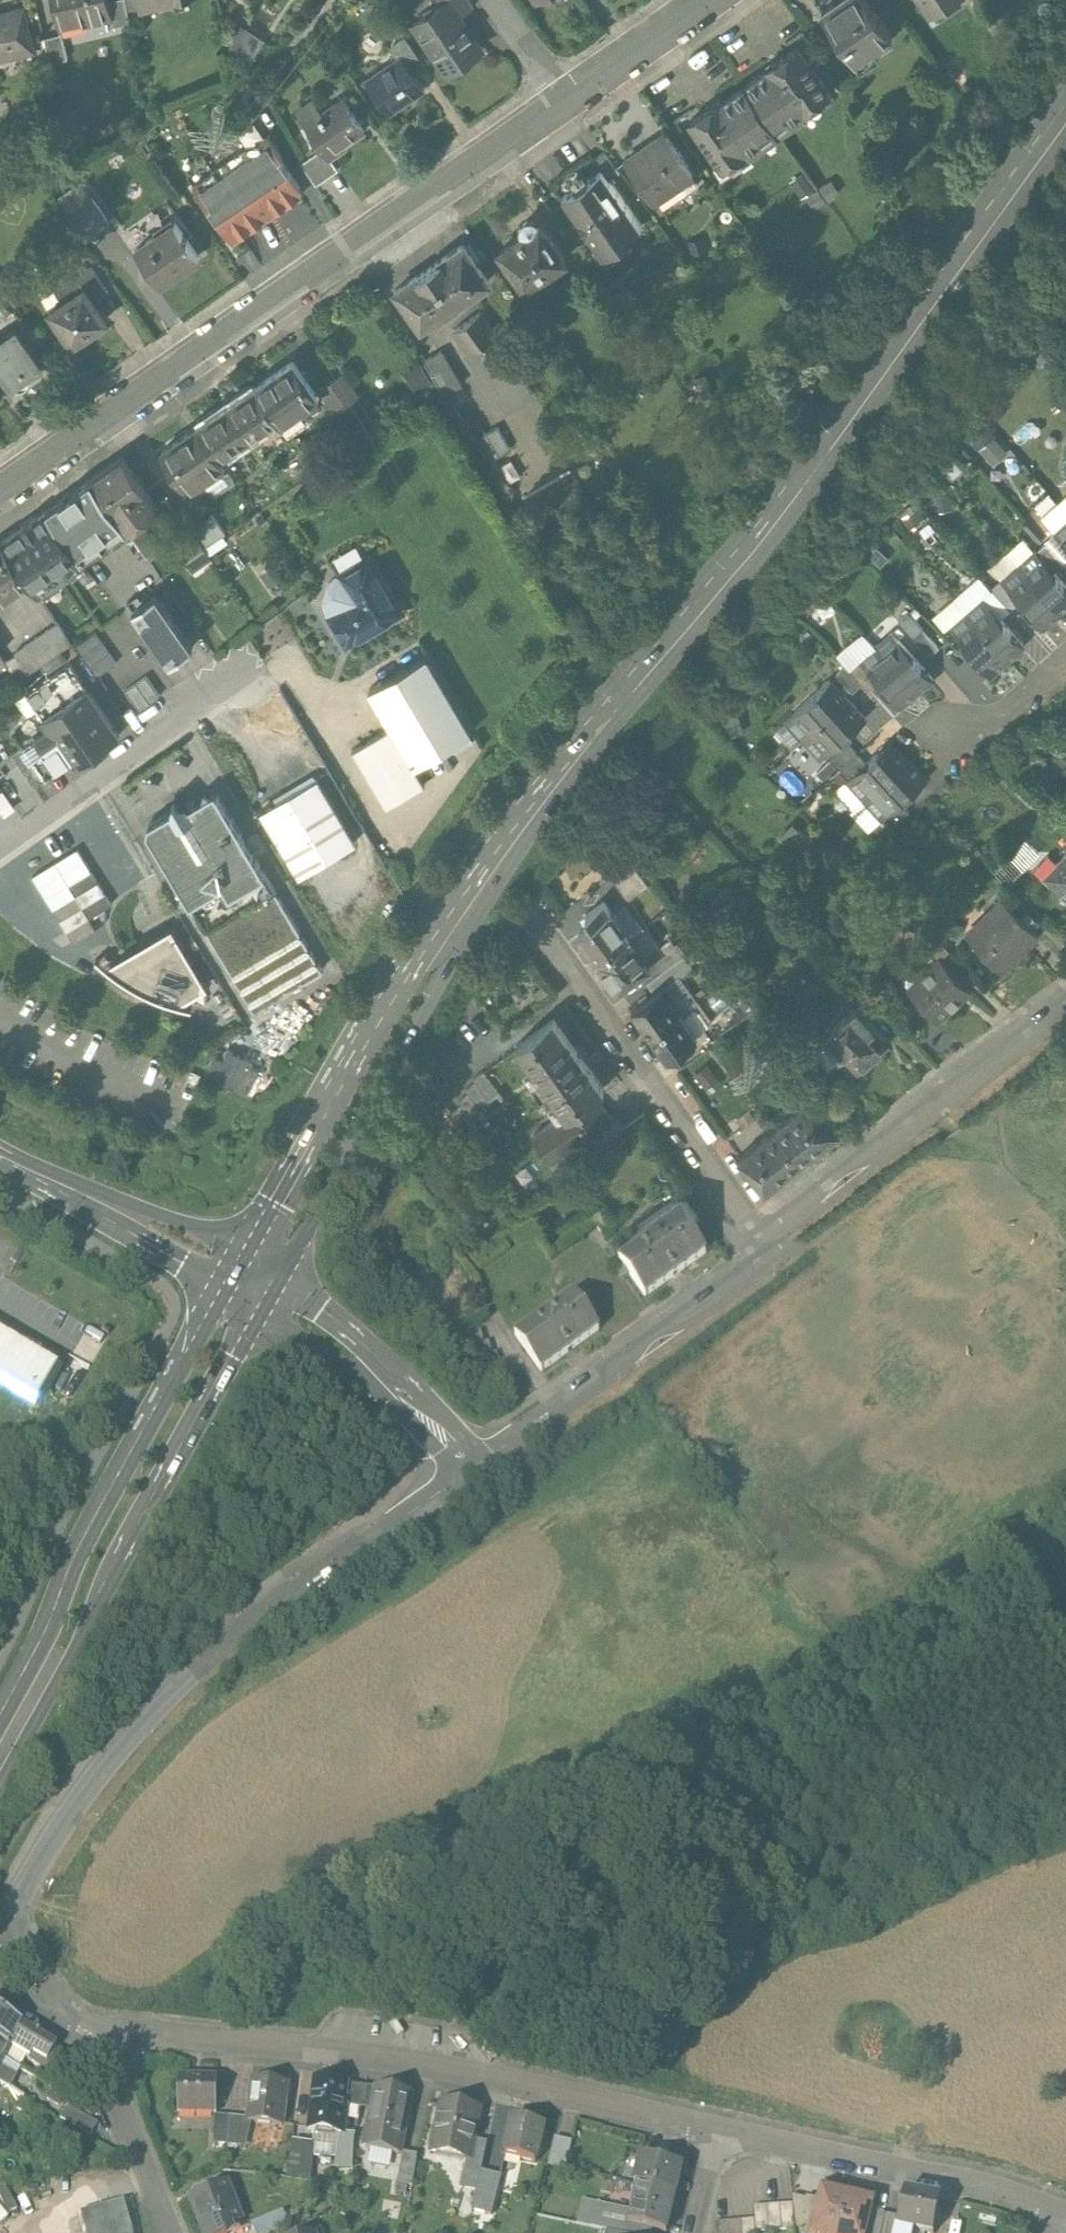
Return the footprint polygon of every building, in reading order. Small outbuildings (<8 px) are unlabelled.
[(62,31),(110,20),(112,20),(108,3),(107,0),(55,0),(62,31)] [(110,20),(112,29),(131,24),(125,0),(120,0),(108,3),(112,20),(110,20)] [(143,11),(189,0),(141,0),(143,11)] [(441,8),(450,2),(460,16),(471,8),(465,0),(435,0),(441,8)] [(929,16),(953,0),(918,0),(929,16)] [(823,26),(845,58),(858,76),(894,51),(859,1),(823,26)] [(441,8),(412,29),(446,77),(481,52),(458,20),(461,18),(460,16),(450,2),(441,8)] [(0,15),(0,61),(31,54),(21,10),(0,15)] [(845,58),(823,26),(817,30),(839,62),(845,58)] [(63,36),(45,40),(51,66),(69,61),(63,36)] [(393,48),(402,61),(409,71),(421,63),(405,40),(393,48)] [(744,92),(775,138),(791,127),(793,130),(805,122),(803,118),(817,108),(819,111),(832,102),(798,52),(765,75),(766,77),(744,92)] [(409,71),(402,61),(368,85),(389,115),(423,91),(409,71)] [(775,138),(744,92),(723,107),(722,105),(712,111),(713,112),(689,128),(723,177),(736,168),(734,165),(748,156),(750,159),(762,151),(760,148),(775,138)] [(323,125),(311,133),(323,151),(329,159),(346,148),(344,145),(364,131),(343,100),(320,116),(322,119),(321,120),(323,125)] [(193,191),(232,246),(263,224),(264,225),(277,216),(275,214),(301,196),(297,192),(300,190),(279,160),(282,158),(267,137),(249,151),(247,148),(212,173),(214,176),(193,191)] [(653,152),(627,169),(652,205),(690,180),(663,139),(650,148),(653,152)] [(337,172),(329,159),(323,151),(300,166),(314,187),(337,172)] [(601,176),(608,187),(619,179),(604,157),(593,165),(601,176)] [(601,176),(562,202),(602,261),(641,234),(608,187),(601,176)] [(94,212),(74,226),(94,253),(113,239),(94,212)] [(565,265),(539,228),(536,230),(535,228),(533,227),(530,226),(528,226),(526,226),(524,228),(522,230),(522,232),(522,234),(523,237),(524,239),(500,256),(526,293),(565,265)] [(178,228),(135,258),(160,295),(204,265),(178,228)] [(488,285),(463,249),(396,296),(420,332),(488,285)] [(85,290),(91,298),(104,290),(93,272),(60,293),(66,303),(85,290)] [(66,303),(51,312),(72,344),(106,322),(91,298),(85,290),(66,303)] [(481,317),(454,335),(470,358),(496,340),(481,317)] [(12,386),(13,387),(15,389),(17,390),(20,390),(22,390),(25,389),(28,387),(29,385),(30,382),(30,380),(30,378),(29,376),(28,374),(40,365),(16,331),(3,341),(0,337),(0,369),(12,386)] [(436,388),(444,401),(460,393),(440,358),(429,364),(426,359),(421,361),(432,381),(429,382),(433,390),(436,388)] [(256,391),(277,422),(288,439),(310,424),(303,413),(318,403),(293,366),(256,391)] [(340,378),(317,394),(334,418),(357,402),(340,378)] [(222,414),(198,430),(219,461),(277,422),(256,391),(232,408),(231,406),(221,413),(222,414)] [(225,470),(219,461),(198,430),(161,456),(188,495),(225,470)] [(496,434),(474,447),(488,471),(510,458),(496,434)] [(986,434),(973,446),(981,455),(994,443),(986,434)] [(1004,455),(994,443),(981,455),(991,466),(1004,455)] [(153,509),(121,462),(92,482),(124,529),(134,522),(153,509)] [(953,465),(941,476),(950,486),(962,475),(953,465)] [(525,505),(538,528),(584,503),(571,480),(525,505)] [(124,529),(92,482),(47,513),(81,563),(127,532),(124,529)] [(948,501),(936,505),(938,515),(951,511),(948,501)] [(47,513),(1,544),(28,583),(38,597),(84,566),(81,563),(47,513)] [(920,516),(913,519),(919,530),(926,526),(920,516)] [(919,530),(913,519),(903,525),(909,536),(919,530)] [(134,522),(124,529),(127,532),(146,559),(156,553),(134,522)] [(1054,534),(1065,547),(1065,523),(1054,534)] [(165,539),(166,547),(181,569),(185,567),(204,553),(184,525),(165,539)] [(1063,564),(1065,567),(1065,547),(1054,534),(1044,543),(1046,545),(1063,564)] [(1001,579),(1032,549),(1022,538),(991,569),(1001,579)] [(28,583),(1,544),(0,545),(0,602),(28,583)] [(1063,564),(1046,545),(1037,554),(1054,573),(1063,564)] [(1065,606),(1065,586),(1054,573),(1037,554),(1035,552),(1018,568),(1059,613),(1065,606)] [(204,553),(185,567),(192,576),(211,563),(204,553)] [(330,623),(347,650),(399,619),(367,566),(342,581),(336,580),(336,582),(327,590),(323,609),(326,620),(326,622),(330,623)] [(1059,613),(1018,568),(1001,583),(1042,628),(1059,613)] [(169,670),(193,654),(154,595),(130,612),(169,670)] [(965,616),(1006,661),(1023,646),(981,601),(965,616)] [(828,610),(817,615),(823,625),(833,619),(828,610)] [(1006,661),(965,616),(948,631),(990,676),(1006,661)] [(939,652),(908,618),(898,626),(929,661),(939,652)] [(4,663),(18,684),(72,647),(57,626),(4,663)] [(93,636),(73,650),(96,681),(116,667),(93,636)] [(874,654),(916,700),(933,684),(891,639),(874,654)] [(916,700),(874,654),(858,670),(860,672),(879,693),(899,715),(916,700)] [(413,775),(471,741),(426,664),(368,698),(390,736),(351,759),(385,817),(424,794),(413,775)] [(50,731),(24,749),(46,781),(72,764),(76,769),(119,739),(69,667),(26,696),(50,731)] [(879,693),(860,672),(850,681),(862,694),(869,702),(879,693)] [(862,694),(850,681),(845,676),(835,684),(852,702),(862,694)] [(125,695),(138,715),(160,700),(147,680),(125,695)] [(784,732),(801,751),(847,710),(829,691),(784,732)] [(865,730),(847,710),(801,751),(819,771),(865,730)] [(723,730),(729,744),(741,739),(735,725),(723,730)] [(46,781),(24,749),(11,757),(33,790),(46,781)] [(907,770),(889,750),(865,773),(848,790),(845,793),(863,812),(907,770)] [(829,770),(830,771),(838,780),(856,763),(847,754),(829,770)] [(838,780),(848,790),(865,773),(856,763),(838,780)] [(907,770),(863,812),(880,831),(882,829),(900,812),(925,789),(907,770)] [(833,785),(838,780),(830,771),(824,776),(833,785)] [(317,785),(260,819),(299,883),(355,850),(317,785)] [(253,1017),(321,977),(213,796),(210,798),(203,796),(202,803),(187,812),(184,808),(172,805),(171,816),(147,830),(146,837),(253,1017)] [(900,812),(882,829),(891,838),(909,822),(900,812)] [(105,828),(83,841),(96,864),(119,851),(105,828)] [(628,868),(607,884),(627,911),(648,895),(628,868)] [(1055,887),(1065,898),(1065,876),(1055,887)] [(991,928),(972,948),(999,975),(1019,955),(1024,959),(1039,943),(1001,906),(986,922),(991,928)] [(590,936),(577,945),(595,971),(627,948),(603,913),(584,926),(590,936)] [(163,1007),(178,1012),(207,995),(171,934),(105,973),(119,984),(133,993),(148,1000),(163,1007)] [(931,942),(921,952),(939,970),(949,960),(931,942)] [(627,948),(595,971),(616,1000),(637,985),(648,977),(643,970),(627,948)] [(669,952),(643,970),(648,977),(637,985),(645,994),(681,968),(669,952)] [(681,968),(645,994),(653,1007),(661,1001),(690,980),(681,968)] [(944,975),(913,1004),(938,1030),(969,1000),(944,975)] [(632,1021),(648,1044),(677,1025),(661,1001),(653,1007),(632,1021)] [(825,1052),(813,1063),(827,1079),(844,1064),(857,1078),(885,1054),(855,1020),(822,1049),(825,1052)] [(677,1025),(648,1044),(666,1069),(694,1049),(677,1025)] [(535,1043),(516,1055),(563,1123),(565,1127),(595,1106),(603,1100),(554,1029),(535,1043)] [(508,1044),(516,1055),(535,1043),(527,1031),(508,1044)] [(212,1064),(202,1086),(245,1104),(258,1078),(250,1075),(252,1069),(226,1058),(221,1068),(212,1064)] [(708,1098),(717,1088),(703,1076),(694,1086),(708,1098)] [(485,1082),(451,1109),(473,1137),(507,1109),(485,1082)] [(565,1127),(563,1123),(530,1147),(549,1173),(611,1129),(595,1106),(565,1127)] [(776,1141),(802,1173),(813,1164),(815,1166),(827,1157),(825,1154),(837,1144),(811,1112),(776,1141)] [(776,1141),(738,1170),(764,1203),(777,1193),(779,1195),(792,1185),(790,1182),(802,1173),(776,1141)] [(681,1206),(620,1249),(645,1284),(706,1242),(681,1206)] [(515,1324),(540,1359),(598,1318),(573,1282),(515,1324)] [(36,1398),(57,1362),(0,1329),(0,1377),(36,1398)] [(0,2000),(0,2040),(4,2042),(10,2032),(28,2042),(30,2043),(33,2038),(47,2047),(56,2033),(0,2000)] [(10,2032),(4,2042),(22,2053),(28,2042),(10,2032)] [(47,2047),(44,2052),(59,2062),(71,2042),(56,2033),(47,2047)] [(33,2038),(30,2043),(38,2048),(38,2049),(44,2052),(47,2047),(33,2038)] [(0,2053),(0,2071),(1,2072),(24,2085),(26,2086),(34,2073),(0,2053)] [(177,2066),(177,2101),(214,2101),(215,2067),(177,2066)] [(312,2071),(307,2122),(338,2125),(343,2126),(343,2123),(345,2105),(343,2105),(346,2074),(312,2071)] [(253,2072),(248,2112),(279,2116),(284,2076),(253,2072)] [(377,2080),(365,2141),(399,2147),(410,2086),(377,2080)] [(26,2086),(24,2085),(18,2095),(29,2101),(35,2092),(26,2086)] [(441,2096),(431,2144),(466,2151),(469,2152),(473,2133),(479,2104),(441,2096)] [(98,2114),(68,2097),(62,2108),(91,2125),(98,2114)] [(244,2109),(229,2107),(225,2134),(240,2136),(244,2109)] [(511,2111),(504,2147),(533,2154),(541,2118),(511,2111)] [(343,2126),(338,2125),(336,2156),(352,2156),(354,2133),(354,2125),(343,2123),(343,2126)] [(469,2152),(466,2151),(460,2178),(475,2181),(481,2158),(486,2136),(473,2133),(469,2152)] [(417,2149),(403,2147),(398,2177),(412,2179),(417,2149)] [(639,2180),(675,2188),(682,2159),(640,2149),(633,2178),(639,2180)] [(495,2161),(481,2158),(475,2181),(475,2185),(488,2188),(495,2161)] [(206,2232),(208,2232),(225,2226),(223,2220),(239,2213),(224,2174),(189,2188),(206,2232)] [(639,2180),(630,2217),(666,2226),(675,2188),(639,2180)] [(849,2187),(822,2181),(819,2197),(810,2231),(817,2232),(838,2232),(849,2187)] [(125,2186),(80,2199),(90,2232),(138,2232),(125,2186)] [(849,2187),(838,2232),(866,2232),(872,2208),(875,2194),(849,2187)] [(904,2188),(899,2212),(894,2232),(912,2232),(914,2228),(933,2232),(941,2196),(904,2188)] [(819,2197),(791,2191),(792,2197),(796,2223),(797,2228),(810,2231),(819,2197)] [(781,2224),(796,2223),(792,2197),(779,2198),(781,2224)] [(766,2199),(768,2226),(781,2224),(779,2198),(766,2199)] [(754,2213),(755,2226),(768,2226),(766,2199),(753,2200),(754,2213)] [(866,2232),(880,2232),(885,2211),(872,2208),(866,2232)] [(880,2232),(894,2232),(899,2212),(885,2209),(885,2211),(880,2232)] [(742,2232),(756,2232),(755,2226),(754,2213),(741,2214),(742,2232)] [(729,2232),(742,2232),(741,2214),(727,2215),(729,2232)] [(716,2232),(729,2232),(727,2215),(715,2216),(716,2232)]
